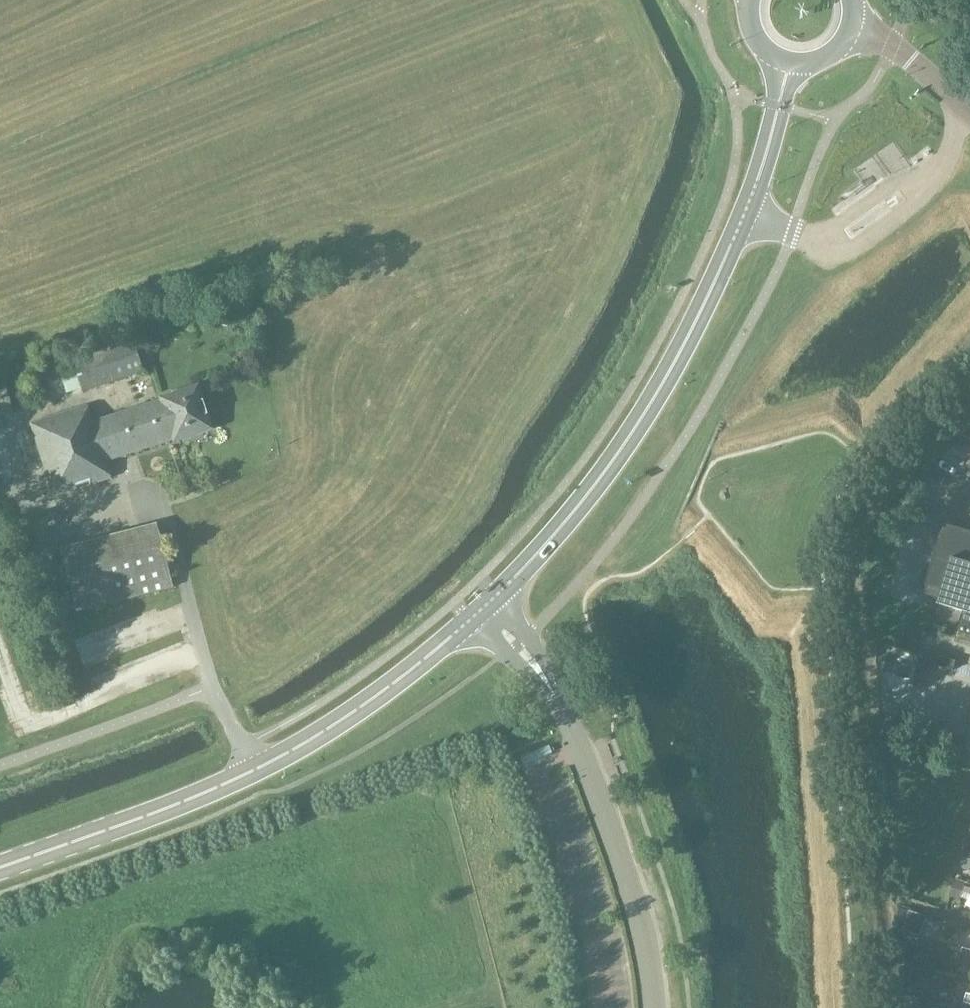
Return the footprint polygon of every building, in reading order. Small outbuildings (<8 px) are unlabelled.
[(893,148),(855,168),(866,187),(883,178),(883,176),(903,165),(893,148)] [(81,388),(82,392),(142,372),(131,339),(71,359),(75,370),(61,375),(66,393),(81,388)] [(144,379),(148,388),(164,381),(160,372),(144,379)] [(210,430),(197,388),(91,421),(86,405),(30,424),(52,496),(110,478),(105,461),(173,440),(174,441),(210,430)] [(76,611),(173,586),(157,524),(60,549),(76,611)] [(924,593),(923,594),(940,599),(939,603),(964,611),(962,618),(956,636),(969,641),(969,532),(944,524),(936,552),(933,561),(924,593)] [(155,610),(67,638),(76,665),(164,638),(155,610)] [(962,857),(959,868),(969,871),(969,868),(969,859),(962,857)] [(950,894),(961,898),(965,883),(954,880),(950,894)] [(920,937),(926,917),(897,906),(897,915),(907,918),(903,932),(920,937)] [(969,964),(969,950),(964,948),(963,948),(962,953),(961,957),(960,961),(969,964)] [(924,973),(910,970),(907,988),(906,991),(927,996),(928,991),(931,975),(924,973)]
